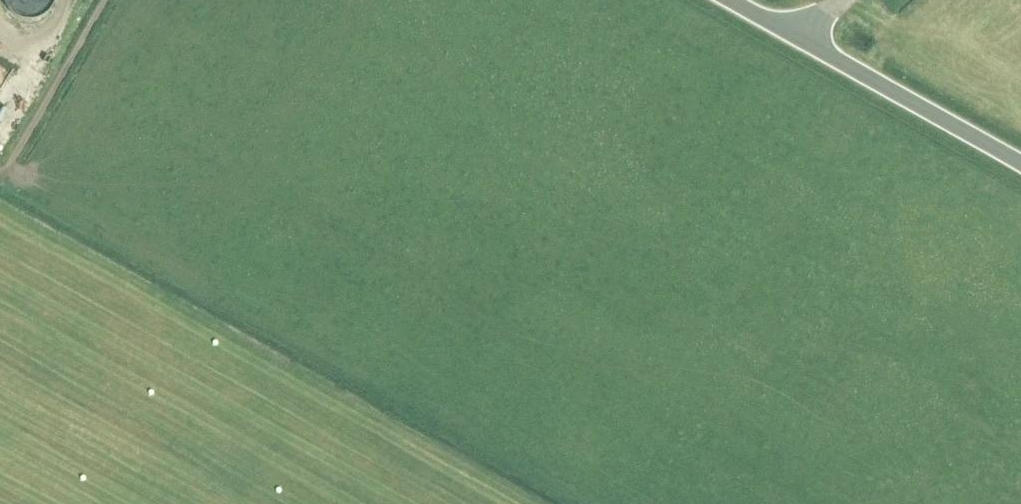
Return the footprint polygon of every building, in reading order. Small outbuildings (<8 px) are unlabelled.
[(3,6),(11,16),(21,22),(34,22),(47,16),(53,0),(3,0),(3,6)]
